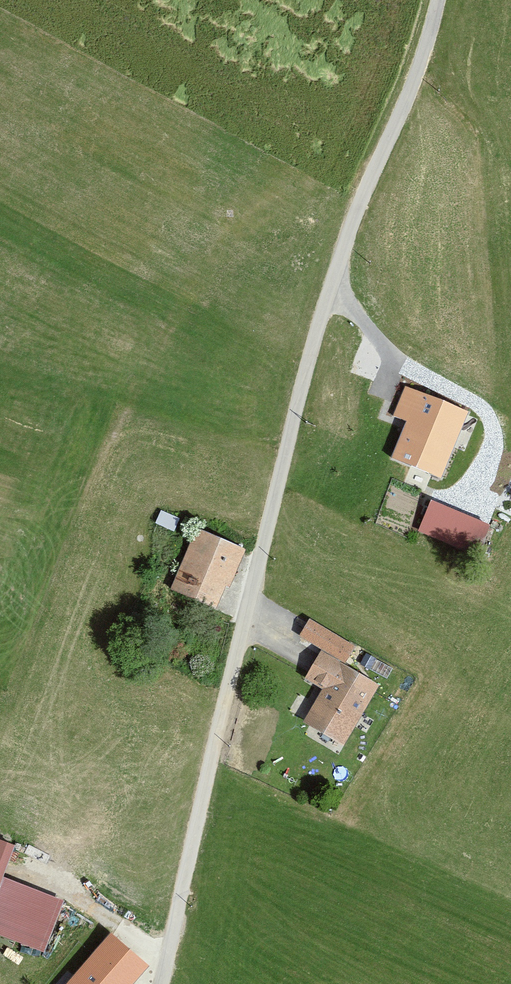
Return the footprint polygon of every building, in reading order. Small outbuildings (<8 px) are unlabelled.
[(475,412),(414,390),(389,456),(450,479),(475,412)] [(487,525),(437,504),(425,532),(475,553),(487,525)] [(216,610),(247,551),(207,530),(176,589),(216,610)] [(312,724),(344,743),(380,684),(348,664),(358,648),(319,623),(309,639),(334,654),(318,680),(334,689),(312,724)] [(47,945),(65,897),(7,875),(19,842),(0,834),(0,927),(47,945)] [(74,983),(130,983),(146,966),(114,938),(74,983)]
